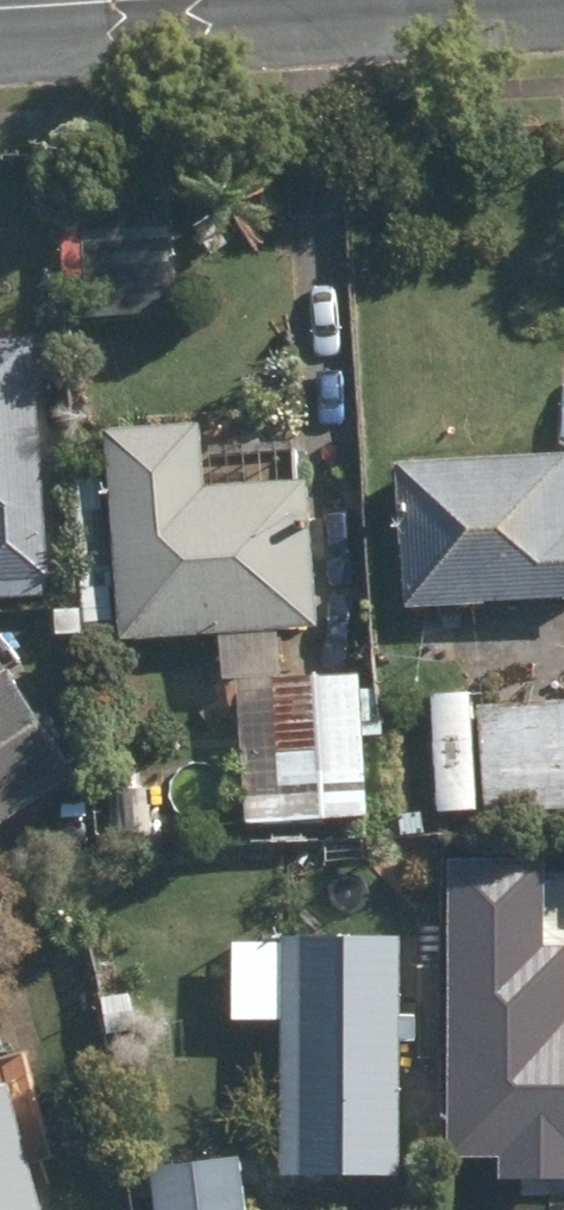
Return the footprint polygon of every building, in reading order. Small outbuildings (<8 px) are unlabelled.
[(81,205),(85,322),(176,318),(172,202),(81,205)] [(44,596),(44,581),(47,580),(32,342),(0,344),(0,598),(44,596)] [(103,433),(118,646),(319,632),(307,482),(290,483),(289,459),(203,464),(199,427),(103,433)] [(403,614),(563,603),(563,455),(394,468),(403,614)] [(98,674),(97,684),(109,683),(107,674),(113,672),(98,459),(74,460),(89,674),(98,674)] [(73,774),(7,674),(0,679),(0,823),(73,774)] [(236,685),(244,826),(368,819),(361,678),(236,685)] [(485,832),(524,831),(522,811),(563,810),(563,702),(471,705),(471,698),(435,699),(439,815),(484,814),(485,832)] [(97,824),(97,859),(143,856),(142,824),(126,824),(125,805),(107,804),(108,822),(97,824)] [(390,816),(390,839),(409,839),(408,816),(390,816)] [(279,1182),(399,1182),(400,1047),(415,1045),(416,1017),(399,1017),(400,941),(280,941),(279,1182)] [(563,1163),(563,1023),(512,1022),(511,964),(436,963),(437,1040),(444,1041),(443,1162),(563,1163)] [(6,1090),(0,1091),(0,1209),(40,1209),(6,1090)] [(153,1209),(248,1209),(244,1160),(153,1168),(163,1156),(144,1139),(126,1158),(129,1180),(150,1176),(153,1209)]
